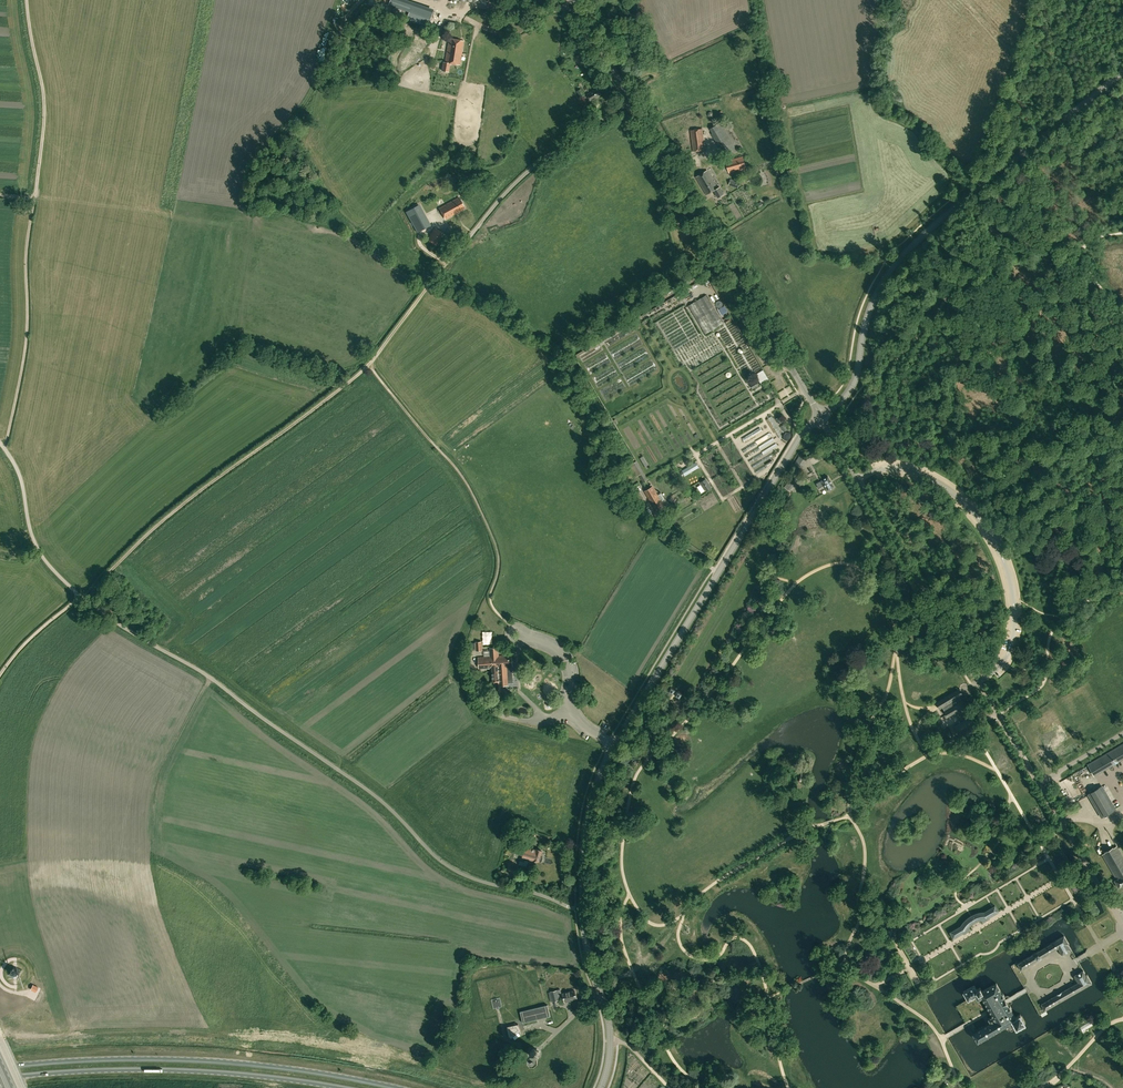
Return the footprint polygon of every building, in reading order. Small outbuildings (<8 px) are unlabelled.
[(449,6),(465,9),(467,1),(463,0),(451,0),(449,6)] [(416,5),(412,6),(412,2),(405,3),(407,13),(417,12),(416,5)] [(423,13),(434,16),(435,11),(424,7),(423,13)] [(464,40),(449,38),(445,62),(444,62),(442,70),(449,71),(450,63),(460,65),(464,40)] [(575,56),(580,65),(585,62),(580,54),(575,56)] [(601,95),(597,88),(587,95),(591,101),(601,95)] [(711,128),(714,132),(723,127),(721,123),(711,128)] [(693,151),(705,149),(702,128),(691,130),(693,151)] [(731,154),(737,150),(733,144),(723,150),(724,153),(729,150),(731,154)] [(726,161),(729,173),(746,168),(743,156),(726,161)] [(707,170),(696,177),(707,195),(714,190),(718,197),(724,194),(720,187),(718,188),(707,170)] [(740,181),(731,178),(729,185),(738,188),(740,181)] [(444,180),(431,185),(433,189),(445,184),(444,180)] [(459,197),(439,208),(445,219),(465,208),(459,197)] [(421,204),(408,212),(418,231),(430,225),(424,214),(426,213),(421,204)] [(436,245),(444,233),(435,227),(427,239),(436,245)] [(724,323),(710,300),(707,295),(689,306),(705,334),(715,328),(724,323)] [(723,316),(730,313),(728,307),(720,310),(723,316)] [(695,366),(725,352),(721,344),(720,344),(717,337),(679,355),(683,364),(687,362),(691,372),(697,369),(695,366)] [(758,374),(763,385),(771,381),(766,370),(758,374)] [(760,385),(757,380),(750,384),(753,389),(760,385)] [(774,433),(775,432),(780,430),(772,416),(766,420),(774,433)] [(784,432),(789,429),(785,423),(780,427),(783,431),(784,432)] [(762,431),(760,428),(742,438),(745,442),(762,431)] [(771,435),(769,432),(741,450),(743,452),(771,435)] [(774,441),(773,438),(745,454),(747,457),(774,441)] [(778,446),(776,443),(748,460),(750,463),(778,446)] [(799,456),(794,464),(800,467),(805,459),(799,456)] [(644,483),(648,480),(645,476),(637,461),(629,465),(636,477),(639,475),(644,483)] [(681,471),(685,477),(699,468),(696,462),(681,471)] [(767,467),(765,464),(754,471),(756,474),(767,467)] [(819,482),(822,488),(825,486),(828,491),(834,487),(828,476),(822,480),(822,481),(819,482)] [(712,488),(706,478),(700,482),(706,491),(712,488)] [(665,508),(652,487),(645,491),(658,512),(665,508)] [(478,657),(479,668),(492,667),(493,681),(491,682),(491,690),(497,690),(497,685),(501,685),(508,684),(508,683),(513,683),(512,665),(512,655),(498,656),(498,655),(499,654),(498,648),(490,648),(490,656),(478,657)] [(962,693),(959,688),(936,702),(938,707),(939,709),(942,707),(945,711),(944,711),(948,717),(948,716),(966,705),(966,706),(967,706),(963,700),(962,701),(959,697),(963,695),(962,693)] [(953,726),(958,734),(977,722),(973,715),(953,726)] [(1088,765),(1094,776),(1122,759),(1122,744),(1088,765)] [(805,767),(801,766),(799,767),(796,779),(798,782),(801,783),(803,782),(806,769),(805,767)] [(1102,786),(1088,795),(1101,816),(1115,808),(1102,786)] [(1103,855),(1117,879),(1114,881),(1119,888),(1122,885),(1122,858),(1117,847),(1103,855)] [(533,859),(538,861),(541,862),(543,857),(540,856),(542,851),(537,849),(537,850),(530,848),(530,849),(525,848),(523,854),(529,856),(528,861),(532,862),(533,859)] [(530,875),(532,868),(524,866),(522,872),(530,875)] [(971,915),(969,916),(967,918),(965,920),(963,922),(961,924),(960,926),(950,932),(953,939),(963,933),(964,934),(971,929),(969,927),(971,925),(973,923),(975,922),(978,920),(981,920),(983,922),(990,918),(989,917),(999,912),(995,905),(984,911),(983,911),(980,912),(978,912),(976,913),(973,914),(971,915)] [(1069,944),(1064,935),(1017,964),(1021,970),(1058,948),(1062,955),(1071,950),(1068,945),(1069,944)] [(17,977),(20,975),(20,970),(17,968),(13,968),(10,970),(10,974),(13,977),(17,977)] [(1041,1004),(1045,1011),(1092,983),(1087,974),(1086,975),(1083,970),(1074,975),(1078,982),(1041,1004)] [(978,1042),(993,1034),(998,1031),(1005,1026),(1006,1027),(1008,1029),(1011,1029),(1015,1027),(1016,1029),(1026,1024),(1020,1014),(1015,1017),(1011,1010),(1012,1009),(1010,1005),(1009,1006),(1006,1001),(1005,999),(1004,997),(1005,996),(1003,993),(1002,993),(996,983),(982,991),(980,987),(977,989),(974,985),(963,992),(968,1001),(975,997),(977,1000),(982,998),(988,1009),(986,1009),(989,1015),(991,1014),(992,1016),(988,1019),(990,1023),(972,1033),(978,1042)] [(559,999),(558,994),(557,990),(551,992),(553,1001),(559,999)] [(563,993),(565,1002),(570,1001),(570,1000),(577,998),(575,990),(563,993)] [(496,1009),(497,1009),(500,1008),(499,1007),(502,1006),(500,997),(491,1000),(493,1008),(496,1008),(496,1009)] [(548,1004),(520,1011),(523,1023),(550,1016),(548,1004)] [(518,1024),(507,1027),(509,1036),(512,1038),(513,1036),(517,1033),(521,1031),(518,1024)] [(531,1050),(531,1051),(530,1051),(530,1052),(530,1053),(530,1054),(530,1055),(530,1056),(531,1056),(532,1057),(533,1058),(534,1058),(535,1058),(536,1058),(537,1057),(538,1056),(538,1055),(539,1055),(539,1054),(539,1053),(539,1052),(538,1051),(538,1050),(537,1050),(537,1049),(536,1049),(535,1049),(534,1049),(533,1049),(532,1049),(531,1050)]
